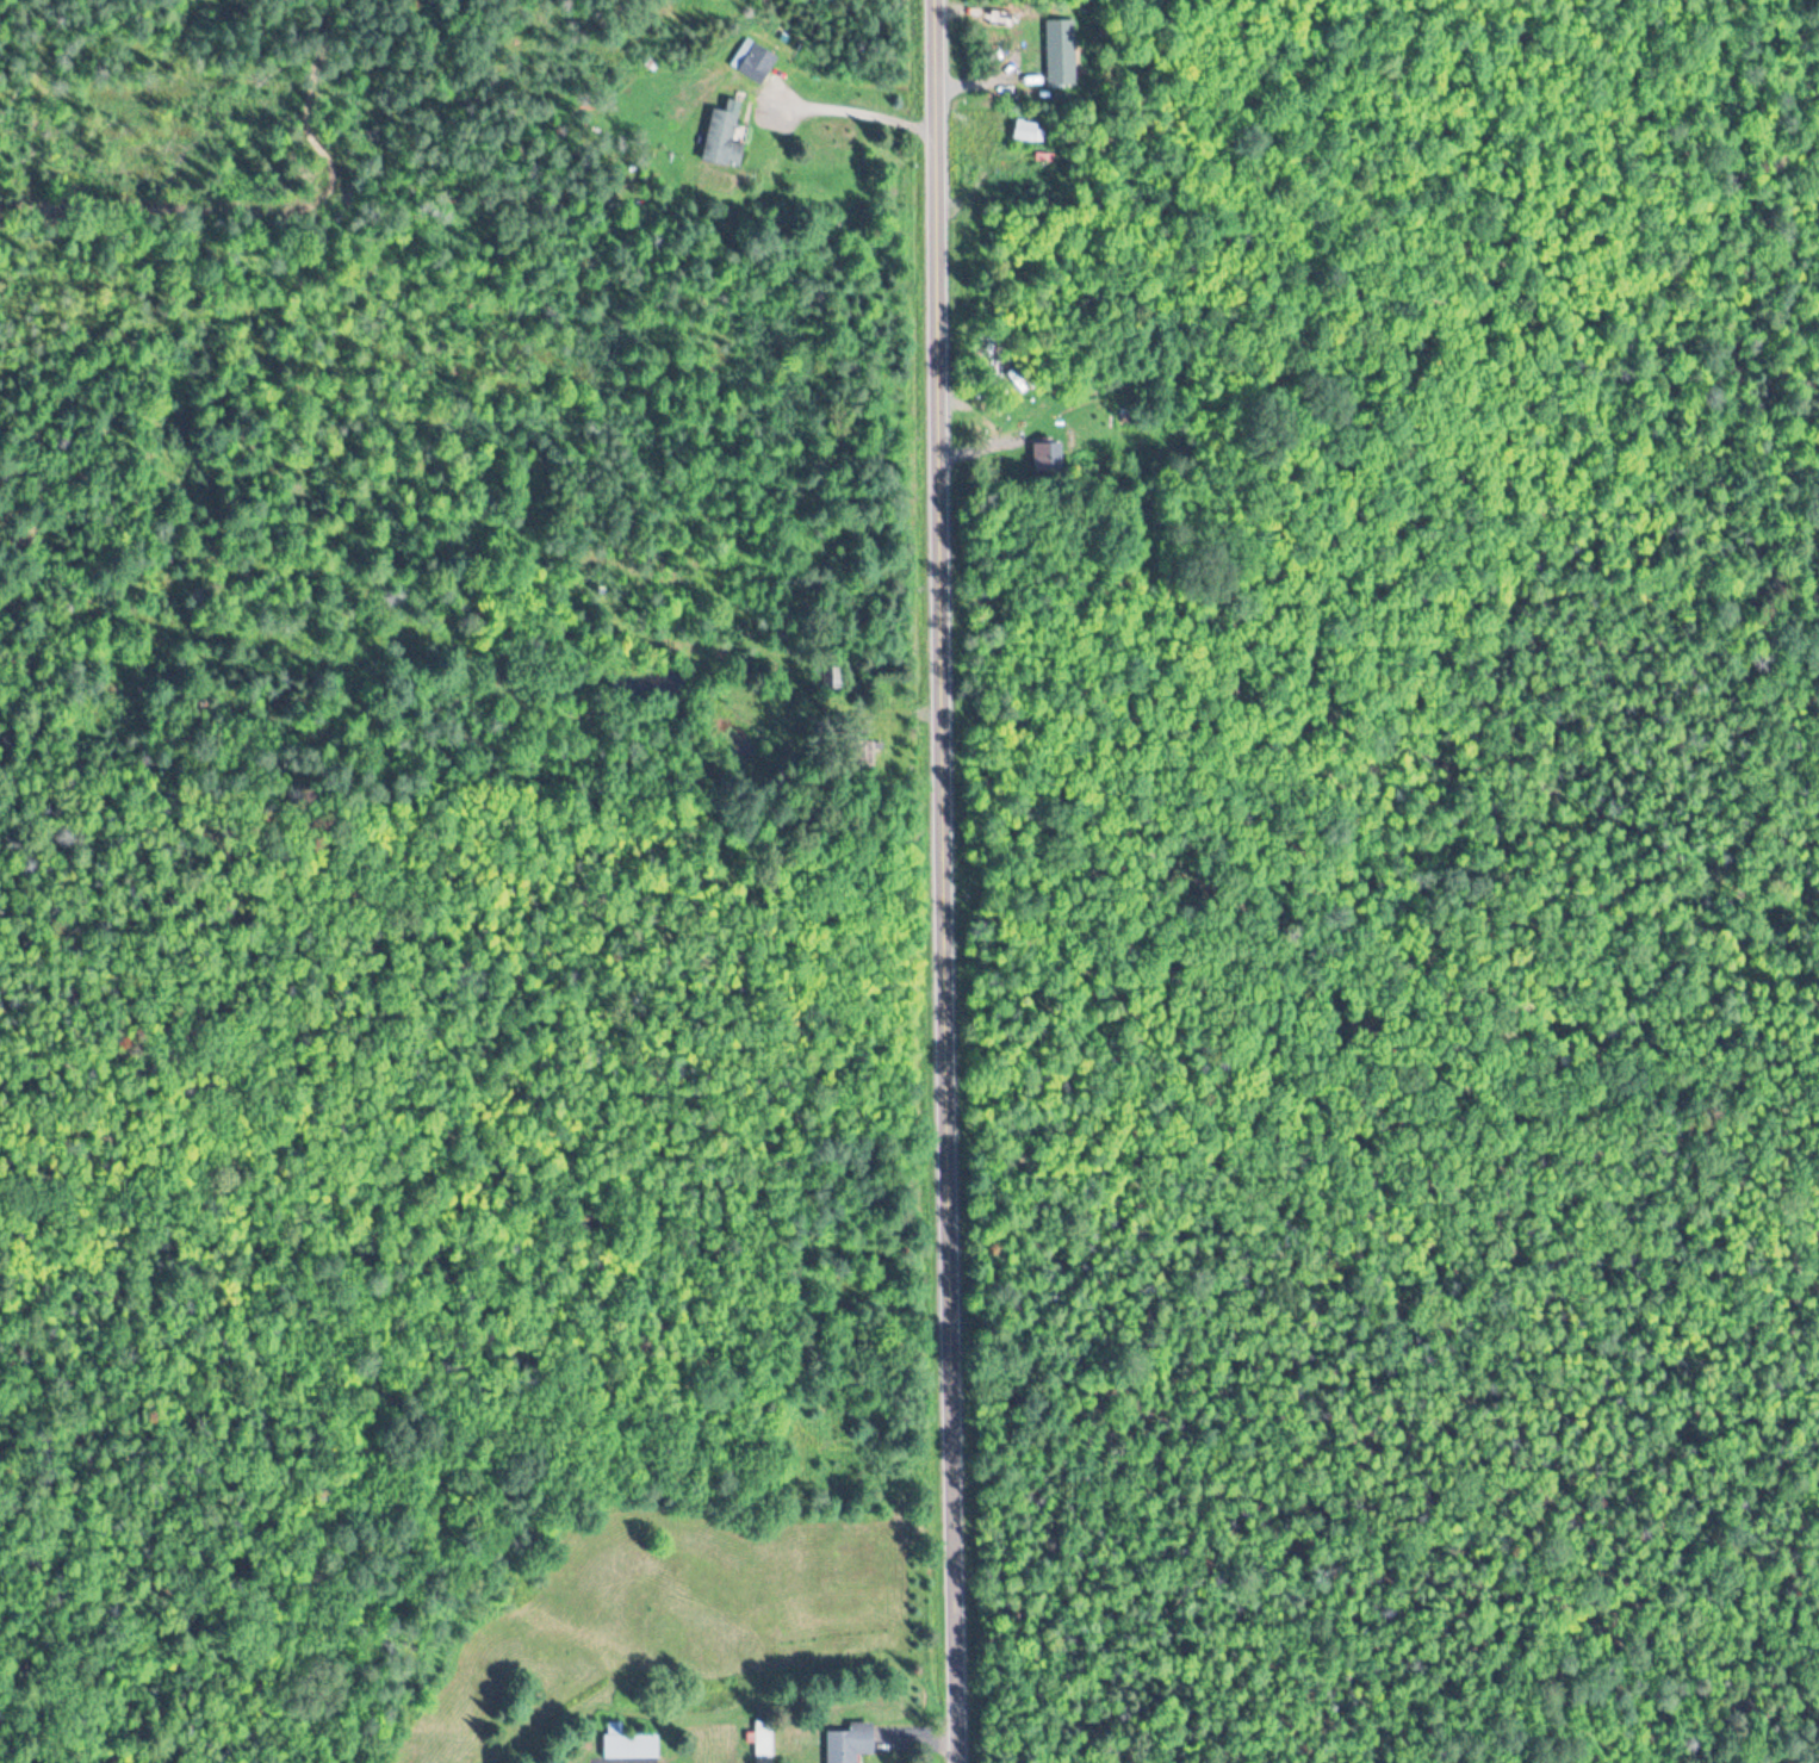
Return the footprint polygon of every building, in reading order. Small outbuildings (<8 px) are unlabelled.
[(1046,21),(1047,88),(1077,87),(1076,21),(1046,21)] [(761,85),(771,70),(749,55),(739,70),(761,85)] [(740,168),(745,144),(730,141),(735,112),(713,108),(703,161),(740,168)] [(1017,139),(1033,140),(1034,128),(1018,126),(1017,139)] [(1034,444),(1034,472),(1063,472),(1063,444),(1034,444)] [(840,686),(840,669),(832,669),(832,686),(840,686)] [(874,738),(854,739),(857,771),(876,770),(874,738)] [(773,1721),(756,1721),(756,1762),(773,1762),(773,1721)] [(828,1762),(858,1762),(858,1753),(876,1752),(876,1722),(851,1722),(851,1731),(827,1731),(828,1762)] [(659,1735),(607,1735),(607,1760),(659,1760),(659,1735)]
